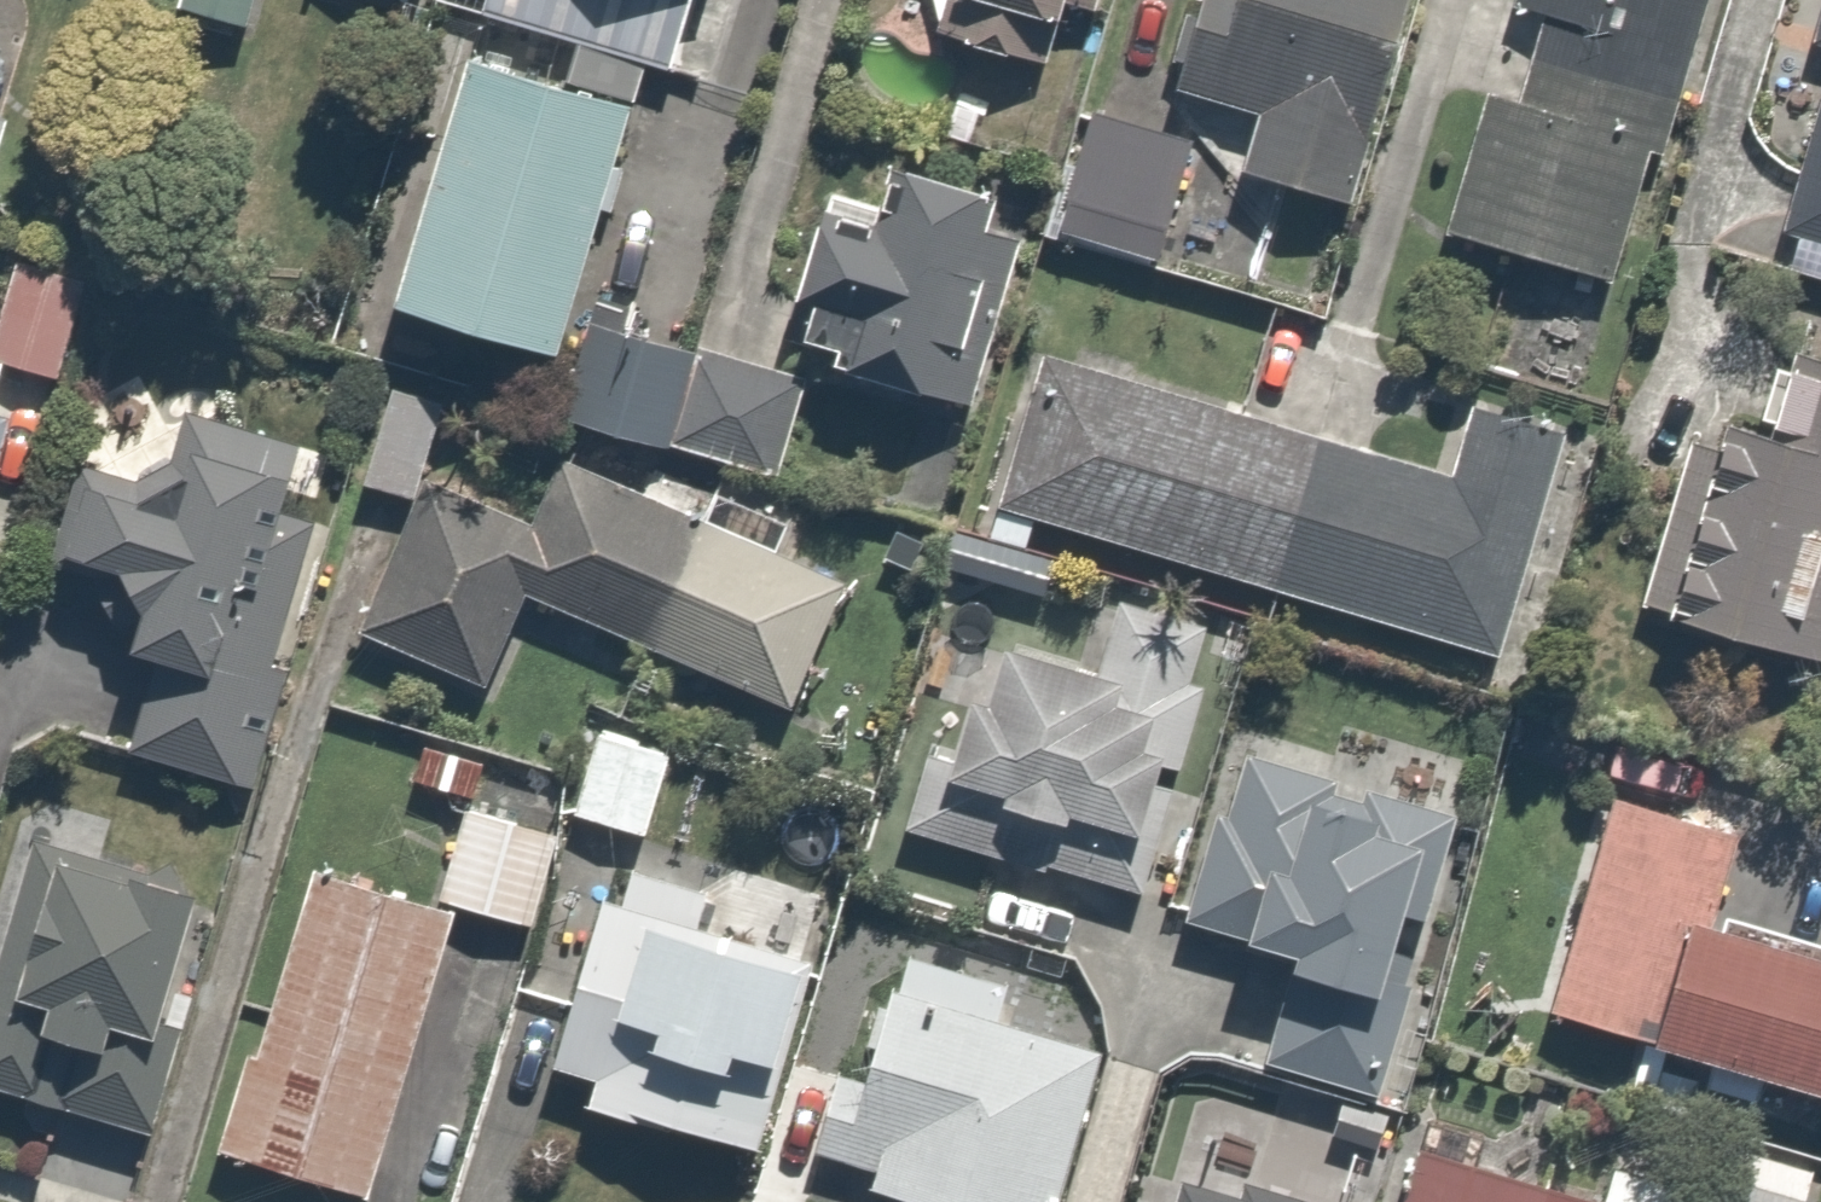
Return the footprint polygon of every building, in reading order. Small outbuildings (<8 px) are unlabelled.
[(181,31),(242,54),(262,0),(193,0),(181,31)] [(485,29),(692,101),(726,0),(495,0),(485,29)] [(1057,0),(979,0),(972,32),(1048,47),(1057,0)] [(1145,96),(1239,136),(1213,197),(1338,251),(1446,0),(1186,0),(1145,96)] [(1517,19),(1551,29),(1524,112),(1485,100),(1440,242),(1630,302),(1726,0),(1523,0),(1517,19)] [(418,344),(528,372),(517,417),(791,485),(817,379),(592,323),(644,112),(485,73),(418,344)] [(1793,234),(1820,243),(1820,147),(1793,234)] [(888,211),(838,199),(811,314),(837,321),(823,380),(867,391),(863,406),(976,433),(1020,249),(1008,247),(1017,211),(895,183),(888,211)] [(110,301),(31,279),(7,363),(86,385),(110,301)] [(1775,436),(1742,427),(1684,635),(1820,674),(1820,361),(1797,355),(1789,384),(1809,389),(1794,441),(1775,436)] [(1573,452),(1469,422),(1452,482),(1044,364),(1003,506),(1514,654),(1573,452)] [(0,376),(0,494),(32,385),(0,376)] [(76,610),(154,624),(130,755),(269,780),(328,457),(182,431),(172,484),(101,471),(76,610)] [(555,556),(421,509),(375,642),(505,687),(532,609),(809,705),(846,597),(775,573),(797,510),(721,484),(702,540),(576,496),(555,556)] [(697,749),(608,723),(578,825),(667,851),(697,749)] [(504,767),(431,742),(414,793),(486,818),(504,767)] [(1265,998),(1293,1005),(1277,1069),(1343,1085),(1333,1126),(1391,1140),(1468,822),(1437,815),(1439,805),(1386,792),(1382,808),(1360,802),(1367,774),(1260,748),(1244,812),(1221,806),(1190,933),(1244,946),(1250,920),(1282,928),(1265,998)] [(1621,806),(1555,1033),(1820,1110),(1820,947),(1752,927),(1745,951),(1725,945),(1754,845),(1621,806)] [(573,840),(489,812),(457,903),(542,932),(573,840)] [(29,848),(0,950),(0,1107),(127,1142),(133,1118),(176,1130),(200,1044),(186,1040),(197,1000),(217,1005),(243,913),(29,848)] [(811,922),(631,878),(623,909),(593,902),(547,1087),(598,1100),(588,1138),(775,1185),(828,971),(801,964),(811,922)] [(332,883),(279,1070),(258,1064),(229,1163),(366,1201),(379,1201),(460,920),(332,883)] [(910,951),(875,1088),(844,1080),(821,1170),(883,1186),(879,1201),(1067,1201),(1103,1062),(1018,1040),(1032,983),(910,951)] [(1437,1131),(1415,1201),(1548,1201),(1492,1185),(1502,1151),(1437,1131)] [(1632,1179),(1625,1201),(1707,1201),(1632,1179)] [(1238,1185),(1232,1201),(1296,1201),(1238,1185)] [(1150,1186),(1145,1201),(1204,1201),(1150,1186)]
